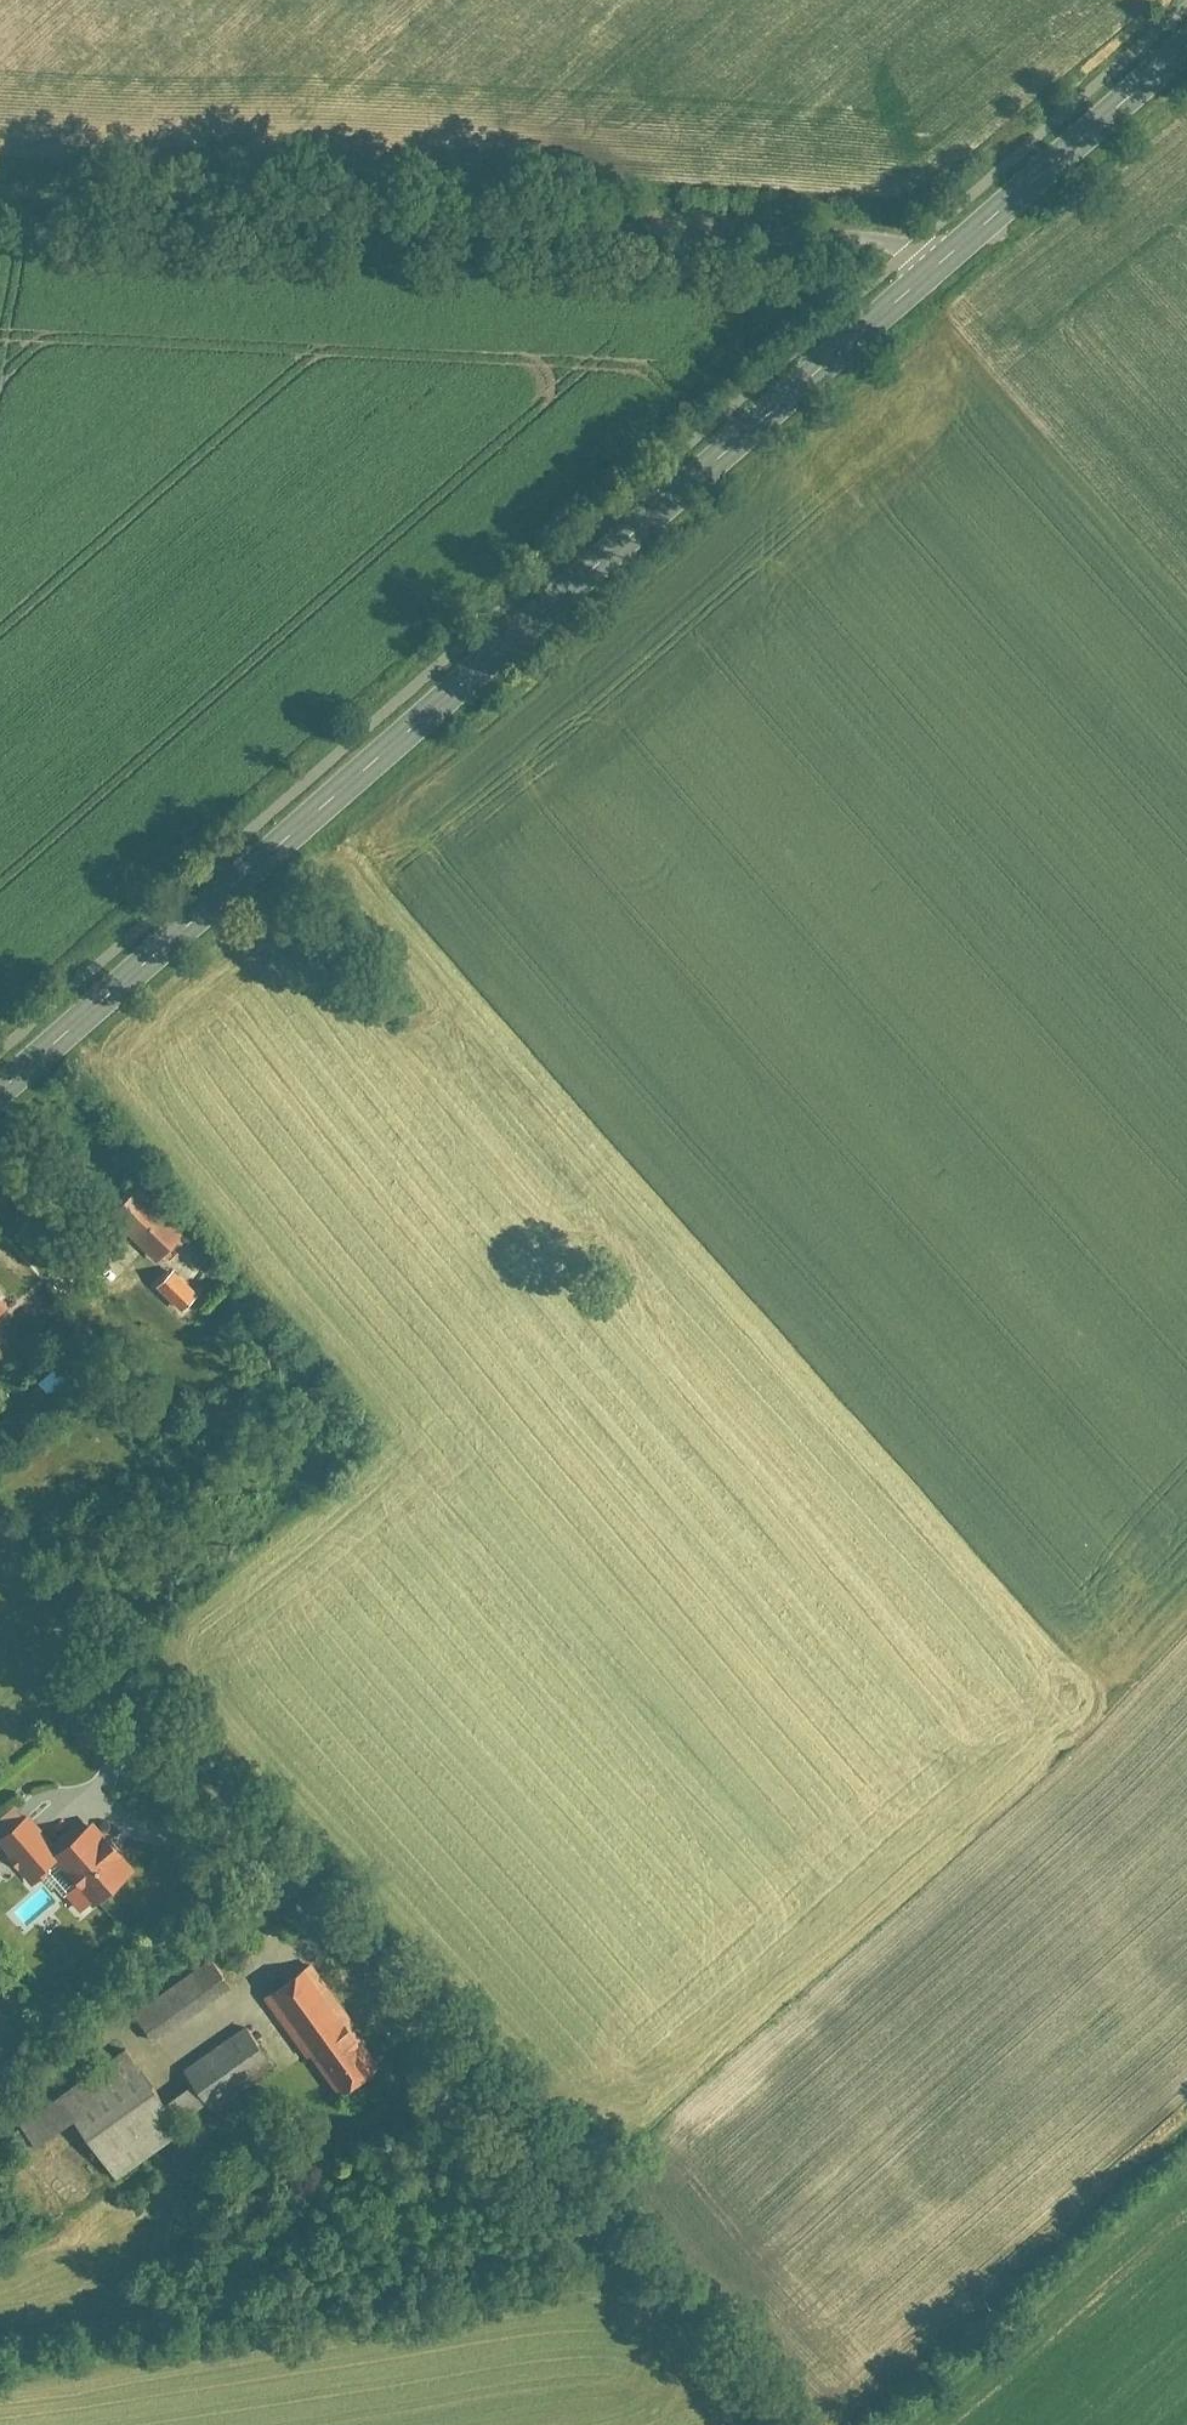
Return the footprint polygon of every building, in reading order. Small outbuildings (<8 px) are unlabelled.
[(142,1187),(112,1218),(160,1265),(191,1235),(142,1187)] [(173,1274),(133,1303),(192,1381),(231,1352),(173,1274)] [(11,1309),(0,1297),(0,1319),(11,1309)] [(0,1819),(0,1838),(2,1841),(27,1822),(16,1807),(0,1819)] [(107,1843),(94,1826),(60,1853),(33,1819),(0,1844),(0,1845),(34,1888),(58,1869),(77,1893),(67,1901),(80,1919),(91,1911),(93,1913),(136,1880),(122,1862),(128,1857),(113,1839),(107,1843)] [(134,2015),(154,2045),(231,1993),(210,1963),(134,2015)] [(314,1965),(270,1998),(346,2097),(390,2064),(314,1965)] [(128,2056),(20,2129),(36,2152),(80,2123),(119,2181),(183,2138),(180,2133),(214,2110),(216,2112),(276,2072),(249,2032),(188,2073),(195,2084),(162,2106),(128,2056)]
